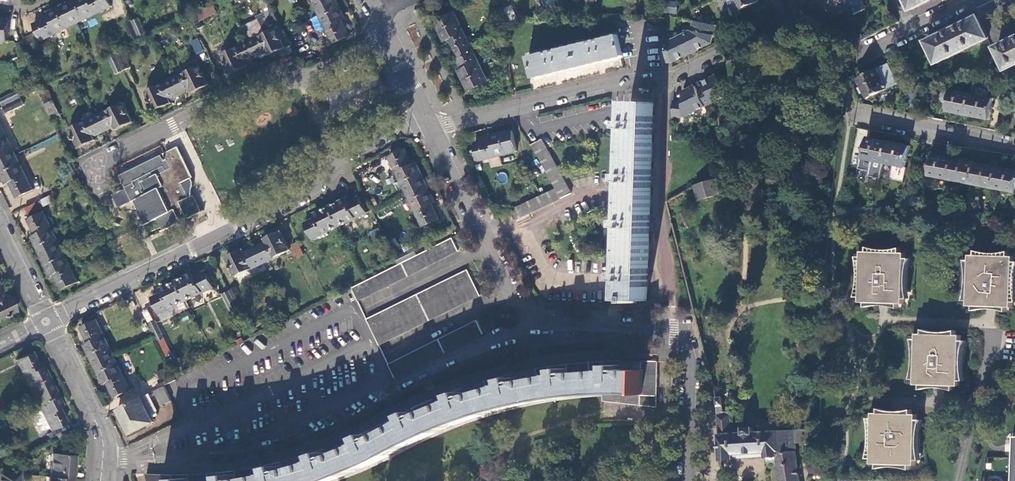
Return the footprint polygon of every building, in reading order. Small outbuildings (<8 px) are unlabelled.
[(68,3),(77,22),(111,5),(109,0),(74,0),(68,3)] [(261,4),(267,16),(275,12),(269,0),(268,0),(261,4)] [(337,0),(332,0),(316,8),(333,43),(350,35),(342,19),(345,17),(337,0)] [(677,1),(667,0),(665,0),(664,12),(676,13),(677,1)] [(759,0),(735,0),(735,1),(729,4),(735,15),(741,12),(740,10),(759,0)] [(862,1),(862,0),(821,0),(824,8),(829,6),(833,14),(850,6),(853,12),(865,6),(862,1)] [(911,9),(929,0),(907,0),(911,9)] [(42,39),(76,23),(77,22),(68,3),(48,13),(49,17),(34,24),(42,39)] [(212,3),(196,11),(199,18),(216,10),(212,3)] [(505,8),(511,21),(520,18),(513,4),(505,8)] [(194,11),(188,14),(195,28),(201,25),(194,11)] [(456,54),(472,46),(455,11),(436,21),(446,41),(449,39),(456,54)] [(140,38),(147,34),(138,16),(132,19),(140,37),(140,38)] [(311,18),(315,31),(322,29),(317,16),(311,18)] [(937,62),(989,38),(978,16),(927,40),(937,62)] [(7,40),(10,19),(0,18),(0,40),(7,40)] [(132,19),(125,22),(133,40),(140,37),(132,19)] [(245,23),(250,35),(262,31),(257,19),(245,23)] [(692,30),(682,35),(691,53),(711,43),(716,24),(703,21),(694,19),(692,30)] [(249,41),(257,56),(267,51),(269,55),(285,47),(276,28),(249,41)] [(26,35),(30,47),(36,45),(31,33),(26,35)] [(530,56),(535,76),(623,55),(618,34),(530,56)] [(672,40),(662,40),(662,42),(663,62),(672,62),(691,53),(682,35),(672,40)] [(997,46),(1008,68),(1014,65),(1014,37),(997,46)] [(191,41),(198,54),(204,50),(198,38),(191,41)] [(24,41),(17,43),(21,58),(28,56),(24,41)] [(249,41),(222,54),(231,73),(248,65),(246,61),(257,56),(249,41)] [(489,81),(472,46),(456,54),(463,69),(460,71),(469,90),(489,81)] [(121,48),(114,51),(122,69),(129,66),(121,48)] [(324,48),(307,55),(310,62),(327,54),(324,48)] [(121,70),(112,51),(107,54),(115,72),(121,70)] [(859,77),(868,97),(899,83),(889,62),(859,77)] [(173,77),(180,93),(190,88),(192,92),(208,84),(199,65),(173,77)] [(996,81),(1004,80),(998,67),(989,68),(996,81)] [(976,71),(961,75),(963,84),(974,81),(976,71)] [(706,89),(698,92),(705,106),(726,95),(716,75),(702,82),(706,89)] [(173,77),(172,78),(145,91),(155,110),(171,102),(169,99),(180,93),(173,77)] [(916,104),(920,83),(913,82),(909,102),(916,104)] [(48,101),(41,86),(36,89),(44,104),(48,101)] [(684,102),(674,101),(673,116),(683,117),(705,106),(698,92),(695,86),(684,91),(684,102)] [(967,114),(971,93),(950,89),(947,110),(967,114)] [(0,98),(0,101),(2,105),(20,96),(17,90),(0,98)] [(994,97),(971,93),(967,114),(990,118),(994,97)] [(20,97),(2,106),(5,112),(23,103),(20,97)] [(48,101),(44,104),(51,118),(60,114),(53,99),(48,101)] [(632,302),(637,302),(637,300),(648,300),(654,102),(632,101),(632,120),(628,120),(628,127),(632,127),(630,173),(627,173),(627,180),(630,181),(629,219),(625,219),(625,227),(629,227),(627,273),(624,273),(623,280),(627,280),(626,300),(632,300),(632,302)] [(123,102),(97,114),(104,130),(115,126),(117,129),(133,121),(123,102)] [(104,130),(97,114),(69,128),(79,148),(95,139),(94,136),(104,130)] [(16,155),(0,123),(0,163),(16,155)] [(475,143),(480,160),(518,150),(513,129),(491,135),(492,139),(475,143)] [(863,158),(884,162),(888,141),(867,136),(863,158)] [(556,188),(510,209),(515,220),(572,193),(542,139),(532,144),(556,188)] [(888,141),(884,162),(906,167),(910,146),(888,141)] [(132,201),(135,199),(136,202),(147,223),(159,218),(160,220),(165,230),(182,221),(181,219),(187,216),(188,218),(201,212),(193,195),(192,196),(192,189),(193,181),(192,177),(178,148),(166,154),(168,159),(164,161),(161,155),(120,175),(126,188),(132,200),(132,201)] [(389,156),(407,191),(426,182),(416,162),(413,164),(405,149),(389,156)] [(928,175),(950,179),(954,158),(932,154),(928,175)] [(16,155),(0,163),(0,171),(6,183),(10,181),(17,197),(33,189),(16,155)] [(954,158),(950,179),(971,184),(975,162),(954,158)] [(975,162),(971,184),(994,188),(998,166),(975,162)] [(994,188),(1014,192),(1014,170),(998,166),(994,188)] [(717,177),(694,187),(699,202),(722,194),(717,177)] [(426,182),(407,191),(423,226),(439,218),(432,203),(435,201),(426,182)] [(132,200),(126,188),(113,195),(119,206),(132,200)] [(901,211),(909,211),(909,210),(912,196),(905,194),(901,211)] [(42,206),(51,203),(48,196),(40,199),(42,206)] [(912,196),(909,210),(917,212),(920,197),(912,196)] [(346,198),(331,206),(341,226),(367,213),(359,197),(348,202),(346,198)] [(20,207),(22,216),(42,212),(40,203),(20,207)] [(341,226),(331,206),(315,214),(317,217),(305,223),(313,239),(341,226)] [(41,256),(60,247),(44,211),(28,219),(35,235),(32,236),(41,256)] [(96,230),(104,247),(111,243),(103,226),(96,230)] [(267,242),(257,246),(265,263),(291,249),(281,230),(265,239),(267,242)] [(458,250),(452,237),(418,254),(399,264),(367,280),(352,288),(358,300),(458,250)] [(265,263),(257,246),(246,252),(244,249),(227,256),(237,276),(265,263)] [(77,281),(60,247),(41,256),(51,274),(55,272),(63,288),(77,281)] [(415,249),(397,258),(399,264),(418,254),(415,249)] [(862,301),(905,303),(906,253),(863,252),(862,301)] [(1013,307),(1014,264),(1014,257),(972,255),(970,305),(1013,307)] [(468,269),(366,319),(379,344),(481,297),(468,269)] [(194,273),(178,281),(187,300),(215,287),(207,271),(195,277),(194,273)] [(187,300),(178,281),(162,289),(163,292),(153,297),(160,313),(187,300)] [(16,311),(8,294),(4,295),(0,287),(0,318),(16,311)] [(236,287),(230,290),(239,308),(244,305),(236,287)] [(239,308),(230,290),(223,293),(232,311),(239,308)] [(85,344),(95,365),(114,355),(97,320),(81,328),(88,343),(85,344)] [(388,364),(395,377),(483,333),(477,320),(388,364)] [(155,336),(158,342),(165,338),(156,321),(149,324),(155,336)] [(917,334),(918,337),(917,385),(961,386),(961,338),(962,335),(956,335),(950,335),(935,335),(917,334)] [(16,360),(33,394),(51,385),(42,366),(39,367),(31,352),(16,360)] [(114,355),(95,365),(104,384),(108,382),(116,397),(131,389),(114,355)] [(642,395),(642,361),(631,361),(620,361),(621,365),(612,365),(612,369),(607,370),(602,362),(581,363),(568,364),(568,368),(559,370),(560,374),(555,375),(550,367),(537,369),(514,373),(516,377),(507,379),(508,384),(503,385),(497,378),(485,382),(463,388),(465,392),(457,395),(458,399),(453,401),(447,394),(433,399),(413,408),(416,412),(407,416),(409,420),(405,422),(398,416),(386,422),(369,431),(371,434),(363,438),(365,442),(360,445),(353,437),(345,441),(326,449),(327,452),(319,455),(320,460),(316,462),(310,454),(282,462),(283,465),(273,467),(275,473),(270,474),(264,466),(236,471),(237,474),(228,475),(228,480),(226,480),(341,480),(348,478),(362,472),(377,466),(398,455),(420,444),(448,432),(461,426),(473,422),(498,414),(522,407),(546,402),(577,399),(603,396),(614,395),(623,395),(629,395),(641,395),(642,395)] [(658,361),(642,361),(642,395),(657,396),(658,361)] [(51,385),(33,394),(50,429),(65,422),(58,406),(61,405),(51,385)] [(162,404),(171,400),(165,386),(155,391),(162,404)] [(614,395),(603,396),(603,401),(641,406),(641,395),(629,395),(623,395),(614,395)] [(642,395),(641,395),(641,406),(657,407),(657,396),(642,395)] [(819,429),(785,430),(753,432),(753,427),(732,428),(731,411),(725,411),(723,396),(716,398),(718,408),(719,422),(719,434),(720,461),(722,460),(767,456),(768,465),(778,464),(780,480),(799,480),(795,443),(804,442),(804,441),(811,440),(818,432),(819,429)] [(153,422),(141,397),(118,409),(130,433),(153,422)] [(874,414),(874,416),(874,464),(916,465),(917,415),(874,414)] [(46,434),(49,441),(59,436),(56,429),(46,434)] [(59,477),(71,478),(73,455),(50,454),(48,477),(59,477)] [(19,472),(0,472),(0,480),(18,480),(19,472)]
